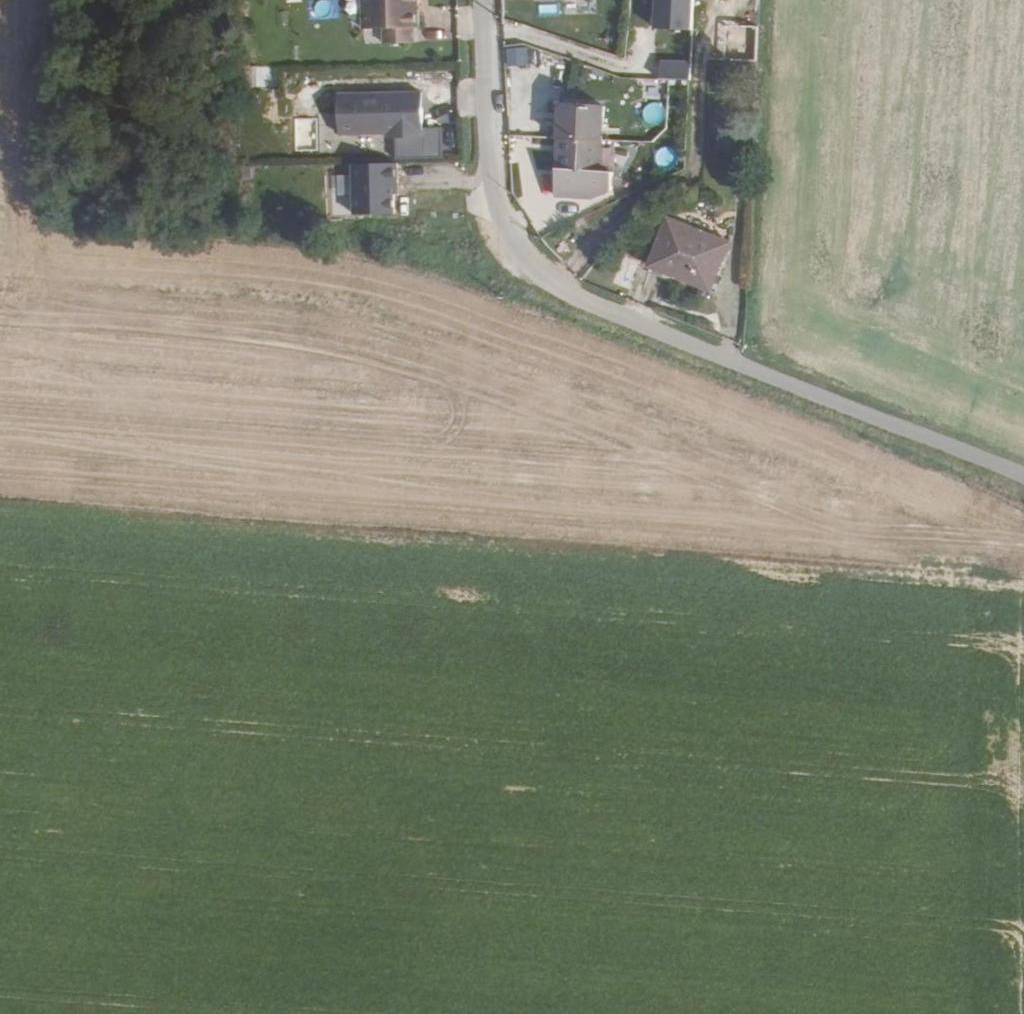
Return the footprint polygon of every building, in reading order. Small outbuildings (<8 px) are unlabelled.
[(362,27),(382,27),(382,42),(412,41),(412,26),(417,26),(416,0),(361,0),(362,27)] [(655,28),(691,30),(693,0),(656,0),(655,28)] [(527,63),(526,46),(505,48),(506,65),(527,63)] [(688,59),(657,58),(656,75),(687,77),(688,59)] [(420,92),(337,94),(338,135),(386,134),(387,139),(421,138),(420,92)] [(598,171),(597,104),(557,105),(558,194),(599,193),(610,188),(609,170),(598,171)] [(395,194),(394,163),(348,164),(349,215),(389,213),(388,194),(395,194)] [(709,287),(727,241),(670,219),(652,264),(709,287)]
